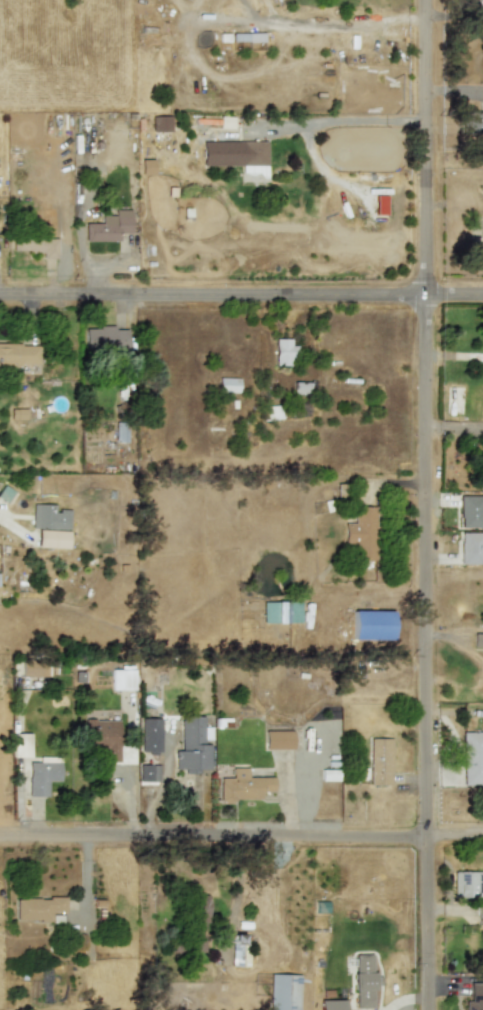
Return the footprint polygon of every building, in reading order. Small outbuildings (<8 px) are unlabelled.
[(152,131),(170,131),(170,116),(152,116),(152,131)] [(266,141),(202,140),(202,165),(241,166),(241,174),(266,175),(266,141)] [(142,174),(153,174),(153,161),(142,161),(142,174)] [(84,223),(84,241),(118,241),(118,233),(130,233),(130,210),(113,210),(113,216),(101,216),(101,223),(84,223)] [(42,252),(42,258),(57,258),(57,236),(12,237),(12,252),(42,252)] [(85,327),(85,349),(127,348),(127,329),(114,329),(114,327),(85,327)] [(290,365),(290,338),(274,339),(275,365),(290,365)] [(37,366),(38,345),(0,344),(0,366),(37,366)] [(239,392),(239,378),(218,377),(218,392),(239,392)] [(3,485),(0,490),(0,499),(8,504),(15,492),(3,485)] [(459,528),(482,528),(482,496),(460,495),(459,528)] [(69,510),(54,510),(55,505),(32,504),(31,528),(69,530),(69,510)] [(343,544),(354,544),(354,560),(374,560),(375,507),(354,506),(354,523),(344,523),(343,544)] [(36,548),(67,549),(68,531),(36,530),(36,548)] [(482,565),(482,533),(460,532),(459,564),(482,565)] [(300,601),(262,602),(263,623),(300,623),(300,601)] [(352,639),(392,640),(392,611),(353,611),(352,639)] [(473,632),(473,647),(482,647),(482,632),(473,632)] [(21,661),(21,677),(47,676),(47,659),(21,661)] [(112,690),(133,690),(132,667),(112,667),(112,690)] [(203,716),(180,717),(181,751),(174,751),(174,769),(184,769),(184,774),(198,773),(198,769),(210,769),(209,744),(207,744),(206,731),(203,731),(203,716)] [(160,718),(140,719),(141,752),(160,752),(160,718)] [(84,750),(103,750),(102,762),(119,762),(120,720),(84,720),(84,750)] [(292,730),(264,731),(264,750),(292,749),(292,730)] [(463,786),(482,785),(482,732),(462,732),(463,786)] [(30,733),(13,734),(13,757),(30,756),(30,733)] [(370,785),(392,785),(391,738),(369,738),(370,785)] [(60,782),(61,757),(39,757),(39,762),(28,762),(28,798),(47,798),(48,781),(60,782)] [(139,781),(158,782),(158,765),(139,765),(139,781)] [(261,801),(261,791),(273,791),(273,777),(247,777),(247,768),(232,768),(232,778),(220,778),(220,801),(261,801)] [(481,897),(481,888),(482,888),(482,872),(453,871),(453,897),(481,897)] [(65,898),(16,897),(15,921),(50,921),(50,912),(65,912),(65,898)] [(247,967),(247,935),(231,935),(231,966),(247,967)] [(354,1008),(372,1008),(373,955),(354,955),(354,1008)] [(299,975),(270,974),(269,1009),(299,1009),(299,975)] [(469,983),(469,1002),(464,1002),(464,1009),(482,1009),(482,983),(469,983)] [(344,1000),(320,1000),(320,1009),(344,1009),(344,1000)]
